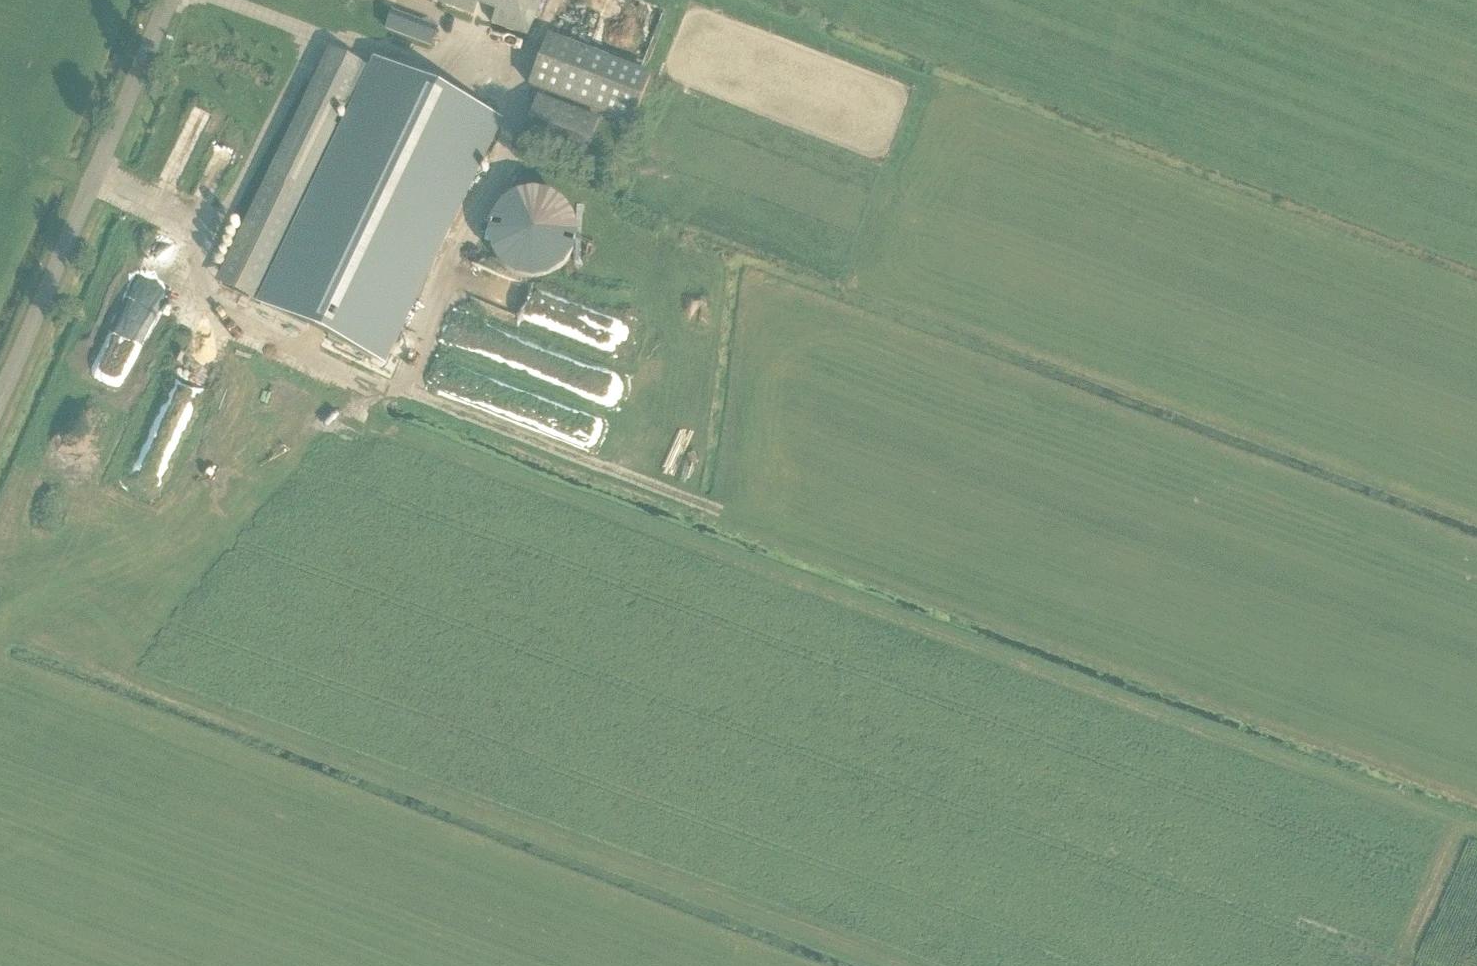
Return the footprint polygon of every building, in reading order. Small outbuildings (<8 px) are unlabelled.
[(473,16),(477,6),(497,13),(492,24),(527,36),(540,0),(429,0),(473,16)] [(438,30),(391,12),(384,31),(431,49),(438,30)] [(651,75),(549,36),(529,87),(632,126),(651,75)] [(390,366),(506,123),(372,59),(368,69),(327,49),(215,284),(253,302),(346,108),(349,109),(258,302),(390,366)] [(599,120),(537,96),(519,142),(581,166),(599,120)] [(515,277),(532,281),(549,277),(564,267),(574,253),(578,236),(575,219),(565,204),(550,194),(534,191),(516,194),(502,203),(492,217),(488,235),(491,251),(500,266),(515,277)] [(121,301),(156,317),(189,243),(168,234),(150,273),(136,267),(121,301)] [(422,391),(587,445),(598,413),(432,359),(422,391)]
